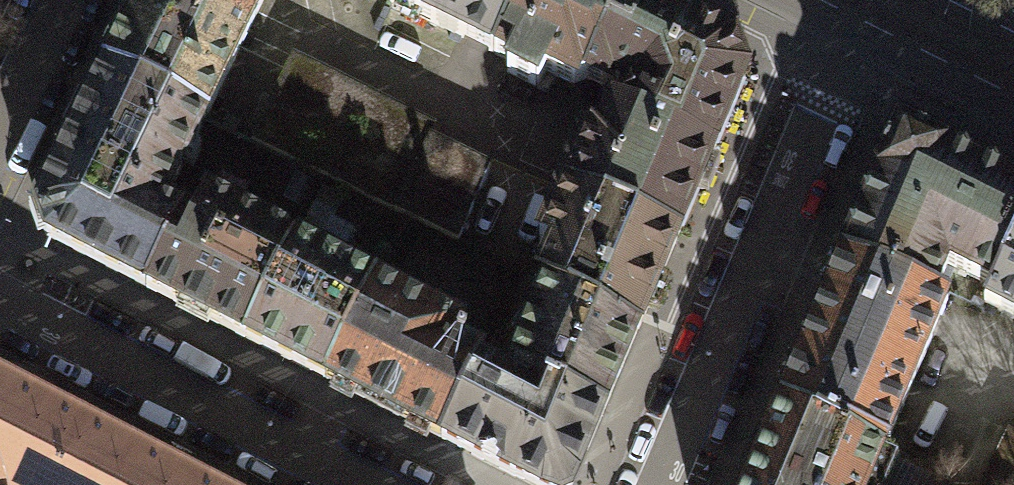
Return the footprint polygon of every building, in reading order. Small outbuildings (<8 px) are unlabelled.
[(107,61),(54,170),(37,208),(46,237),(145,288),(244,339),(325,380),(341,388),(439,439),(530,484),(573,484),(576,478),(573,476),(584,449),(587,451),(604,410),(637,331),(745,77),(734,44),(651,2),(646,0),(386,0),(495,54),(511,62),(507,72),(537,87),(546,71),(560,79),(572,85),(586,80),(602,88),(612,85),(626,91),(618,109),(610,111),(599,138),(584,132),(536,243),(551,249),(539,276),(543,286),(516,348),(520,350),(507,382),(479,368),(485,358),(452,342),(459,326),(391,291),(207,196),(195,222),(164,207),(207,117),(264,0),(137,0),(107,61)] [(386,120),(284,69),(248,140),(458,242),(488,169),(386,120)] [(834,277),(784,395),(745,484),(869,484),(883,453),(938,321),(949,297),(935,290),(947,264),(990,284),(982,302),(1013,318),(1013,183),(897,125),(847,247),(834,277)] [(172,470),(87,427),(0,382),(0,484),(201,484),(172,470)] [(980,484),(1013,484),(1013,435),(1007,431),(980,484)]
